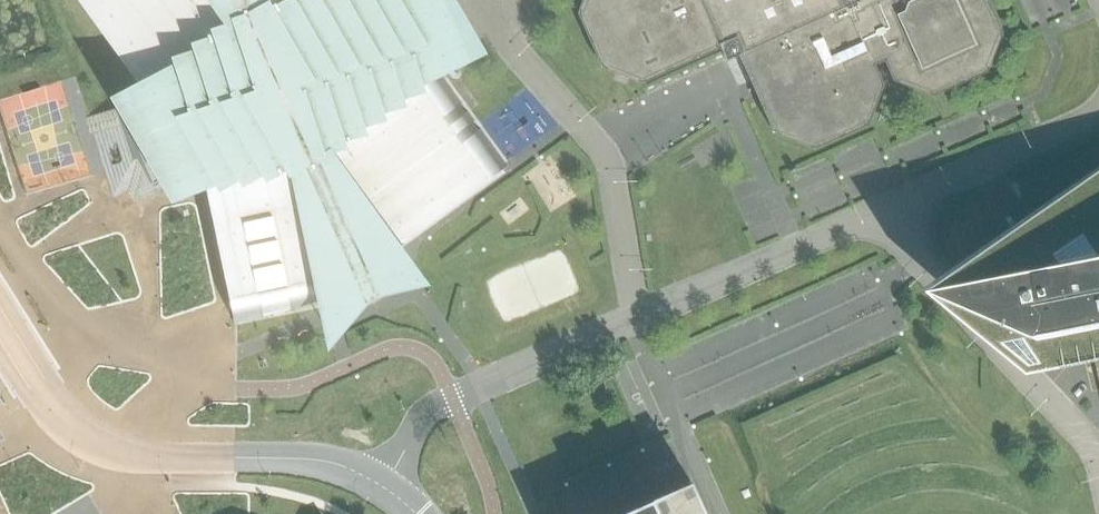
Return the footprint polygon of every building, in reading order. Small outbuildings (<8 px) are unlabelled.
[(194,159),(201,158),(205,182),(235,322),(233,323),(234,324),(327,304),(327,303),(325,303),(317,272),(349,266),(350,268),(350,269),(351,270),(352,271),(354,272),(355,272),(357,272),(358,272),(360,271),(361,271),(362,269),(363,268),(363,267),(363,265),(363,264),(362,262),(362,261),(387,242),(390,247),(504,164),(506,166),(507,165),(434,65),(433,66),(434,67),(430,70),(416,0),(79,0),(194,159)] [(712,50),(720,47),(726,60),(739,54),(744,65),(756,92),(762,106),(774,133),(788,138),(813,148),(826,142),(839,136),(853,130),(867,124),(872,110),(882,85),(873,65),(872,64),(883,59),(893,80),(915,88),(931,94),(932,95),(961,82),(986,71),(993,50),(1000,31),(989,5),(986,0),(582,0),(577,13),(602,67),(603,67),(640,82),(712,50)] [(1033,213),(917,287),(979,338),(1018,370),(1098,354),(1098,168),(1033,213)] [(689,480),(612,513),(705,513),(689,480)]
